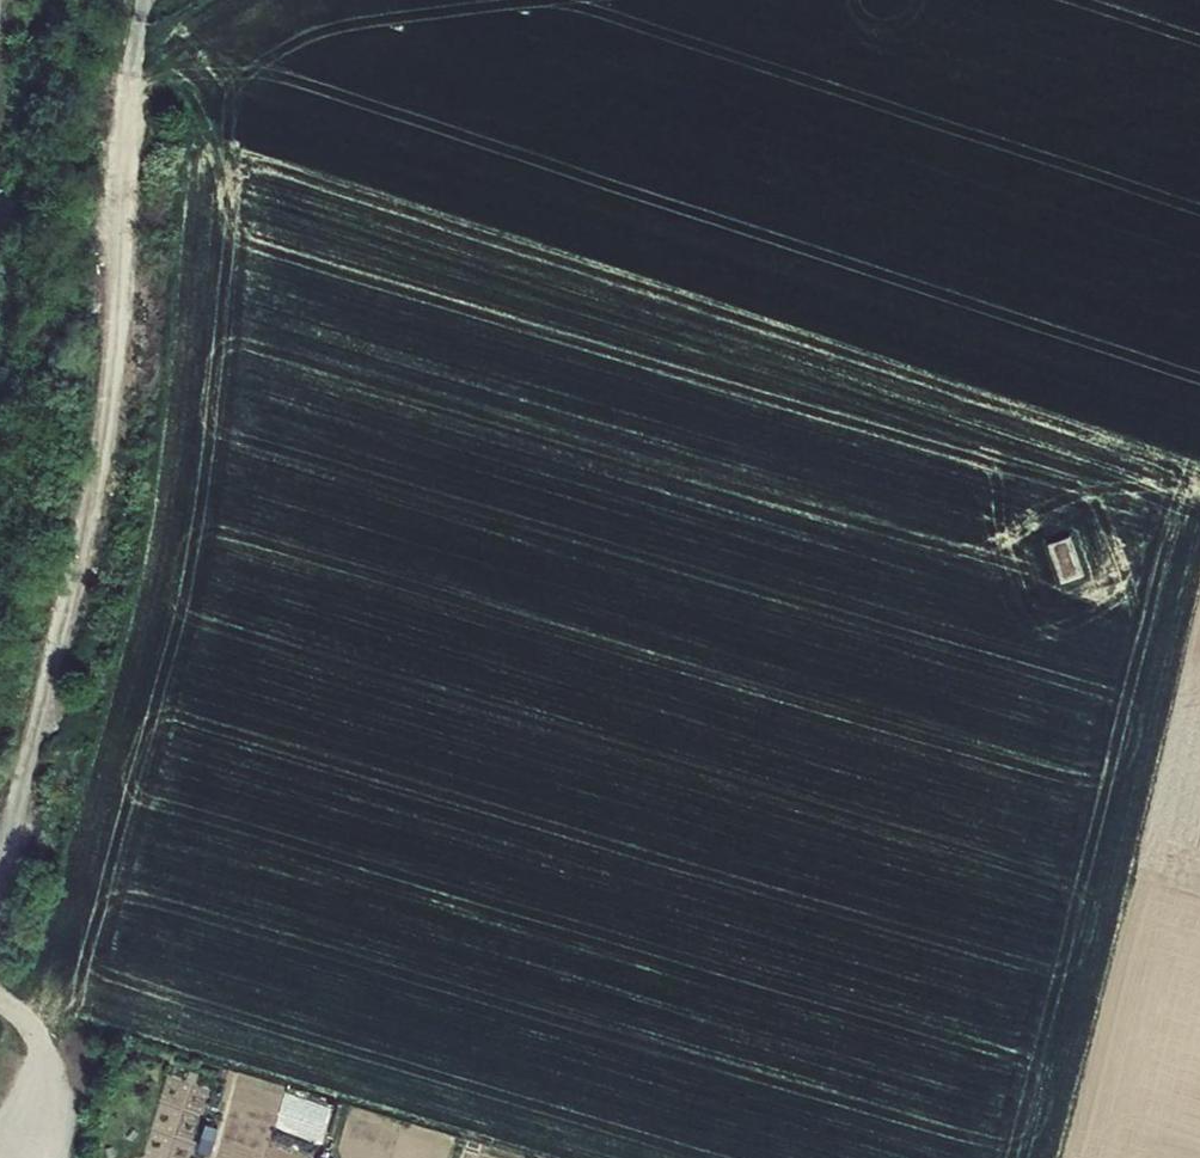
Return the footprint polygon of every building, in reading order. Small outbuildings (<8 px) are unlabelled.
[(1071,536),(1048,544),(1055,564),(1062,584),(1084,576),(1081,566),(1074,546),(1071,536)]
